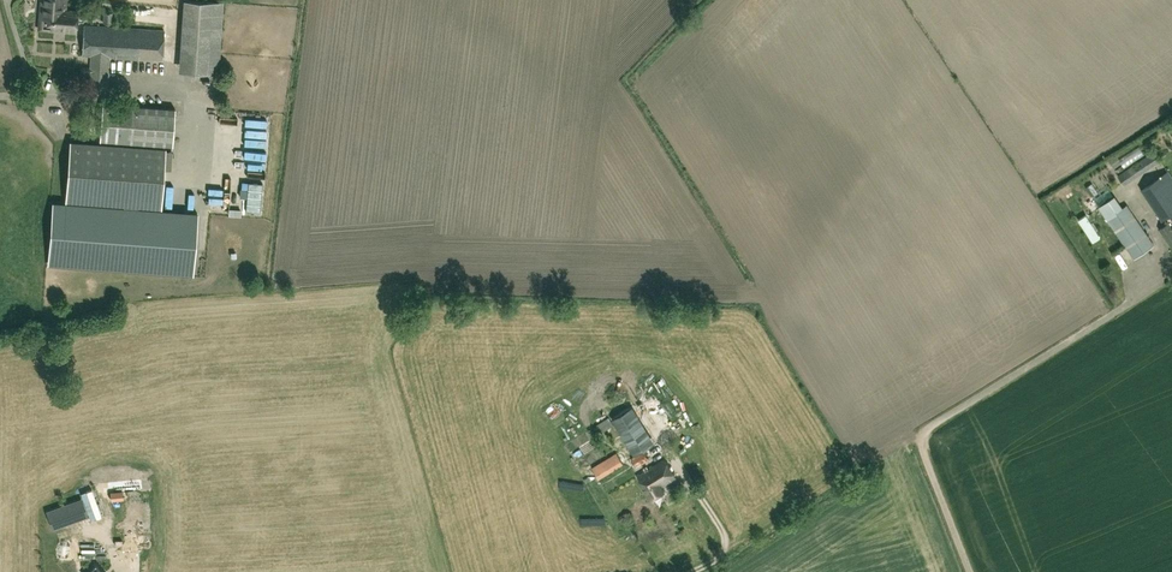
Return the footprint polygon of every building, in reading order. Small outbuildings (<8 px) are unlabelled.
[(76,31),(78,10),(65,9),(65,1),(62,1),(62,0),(41,0),(43,0),(43,9),(40,9),(39,17),(50,18),(50,29),(76,31)] [(103,22),(111,23),(112,12),(104,11),(103,22)] [(163,30),(84,25),(82,55),(91,55),(90,66),(82,66),(82,72),(90,72),(89,87),(107,88),(109,57),(161,60),(163,30)] [(183,64),(202,64),(203,27),(184,26),(183,64)] [(100,140),(172,145),(175,108),(102,103),(100,140)] [(165,148),(69,141),(65,201),(160,208),(165,148)] [(1150,151),(1121,178),(1126,183),(1155,156),(1150,151)] [(1168,171),(1143,187),(1164,218),(1171,213),(1171,177),(1168,171)] [(255,183),(251,191),(258,194),(262,187),(255,183)] [(1153,244),(1127,205),(1123,199),(1114,206),(1105,212),(1108,218),(1107,218),(1134,257),(1153,244)] [(192,273),(196,212),(53,202),(49,263),(192,273)] [(1171,228),(1168,222),(1159,228),(1170,245),(1171,244),(1171,228)] [(257,241),(258,223),(250,223),(249,241),(257,241)] [(609,416),(597,424),(602,431),(613,423),(609,416)] [(625,449),(593,469),(598,479),(631,458),(625,449)] [(644,449),(631,457),(637,466),(649,458),(644,449)] [(664,459),(637,476),(651,499),(664,491),(660,486),(675,477),(664,459)] [(109,483),(110,492),(111,501),(123,499),(122,490),(121,490),(120,482),(109,483)] [(52,528),(87,516),(81,499),(46,511),(52,528)] [(124,506),(125,541),(139,541),(138,505),(124,506)]
